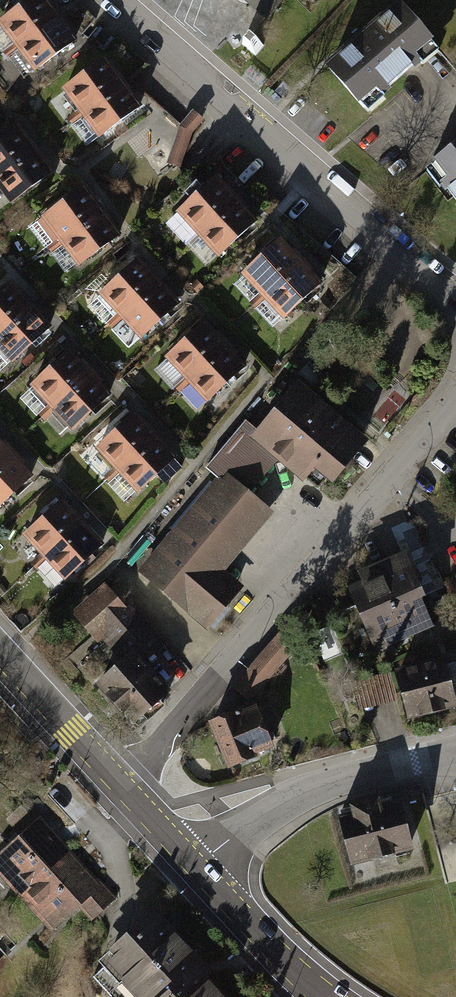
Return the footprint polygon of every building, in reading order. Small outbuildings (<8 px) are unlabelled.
[(17,51),(59,20),(44,0),(33,0),(0,25),(0,28),(17,51)] [(242,1),(273,26),(293,0),(241,0),(242,1)] [(400,9),(328,69),(366,114),(438,54),(400,9)] [(17,51),(36,76),(78,45),(59,20),(17,51)] [(66,94),(83,118),(125,88),(107,65),(66,94)] [(83,118),(101,142),(142,112),(125,88),(83,118)] [(36,152),(17,128),(0,142),(0,180),(36,152)] [(15,207),(55,176),(36,152),(0,180),(0,189),(15,207)] [(431,176),(455,208),(455,156),(431,176)] [(179,217),(199,239),(237,204),(218,182),(179,217)] [(42,225),(61,248),(100,214),(81,191),(42,225)] [(199,239),(218,260),(257,225),(237,204),(199,239)] [(61,248),(81,270),(120,237),(100,214),(61,248)] [(241,278),(263,300),(302,263),(280,240),(241,278)] [(263,300),(285,323),(324,285),(302,263),(263,300)] [(104,300),(124,321),(160,288),(140,266),(104,300)] [(124,321),(144,343),(180,309),(160,288),(124,321)] [(35,313),(16,290),(0,303),(0,341),(35,313)] [(11,371),(54,337),(35,313),(0,341),(0,357),(11,371)] [(169,365),(189,386),(227,349),(206,328),(169,365)] [(189,386),(210,406),(247,370),(227,349),(189,386)] [(35,391),(55,413),(92,380),(71,357),(35,391)] [(55,413),(76,436),(113,402),(92,380),(55,413)] [(280,391),(217,467),(244,489),(263,465),(304,499),(347,447),(280,391)] [(84,456),(104,478),(144,440),(123,419),(84,456)] [(104,478),(125,499),(164,462),(144,440),(104,478)] [(21,476),(1,456),(0,457),(0,498),(21,476)] [(218,483),(134,573),(196,630),(231,594),(210,575),(260,522),(218,483)] [(15,539),(34,561),(71,529),(52,507),(15,539)] [(34,561),(53,583),(90,551),(71,529),(34,561)] [(359,580),(344,587),(374,654),(432,628),(419,598),(423,596),(402,551),(355,572),(359,580)] [(122,664),(99,683),(133,722),(168,692),(143,662),(156,651),(105,592),(79,614),(122,664)] [(253,700),(294,649),(274,634),(234,685),(253,700)] [(392,669),(406,721),(455,707),(453,698),(455,697),(455,672),(454,663),(445,665),(442,656),(392,669)] [(361,706),(395,701),(391,675),(357,680),(361,706)] [(229,711),(205,721),(225,769),(254,757),(253,755),(272,747),(253,704),(231,714),(229,711)] [(348,812),(335,815),(348,866),(412,850),(399,799),(378,805),(376,797),(346,805),(348,812)] [(10,904),(58,857),(22,823),(0,843),(0,894),(10,904)] [(58,857),(10,904),(43,937),(65,915),(77,927),(102,902),(58,857)] [(78,976),(98,996),(206,996),(136,923),(78,976)]
